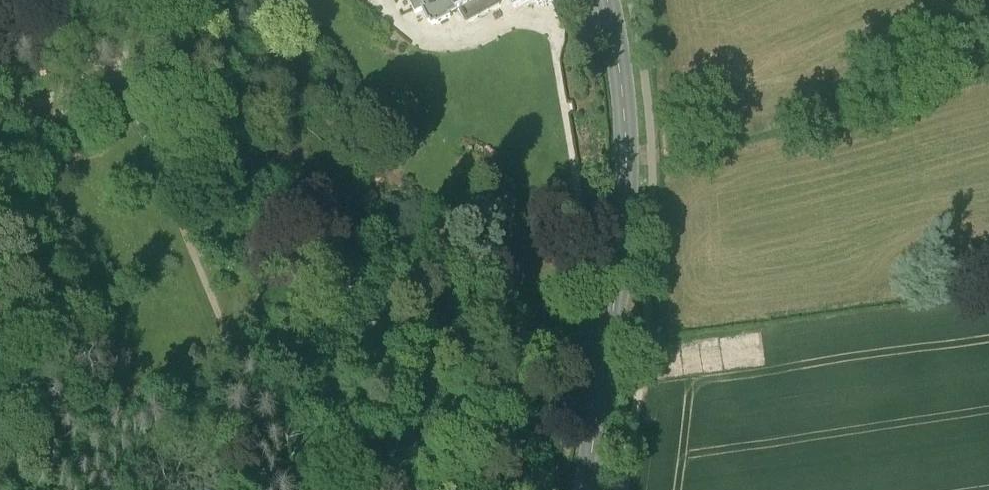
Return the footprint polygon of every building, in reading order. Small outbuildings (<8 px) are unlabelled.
[(421,8),(423,0),(409,0),(414,11),(421,8)] [(421,8),(428,23),(435,24),(460,9),(467,23),(500,6),(496,0),(423,0),(421,8)] [(534,0),(538,6),(545,8),(553,4),(555,0),(507,0),(513,11),(534,0)]
